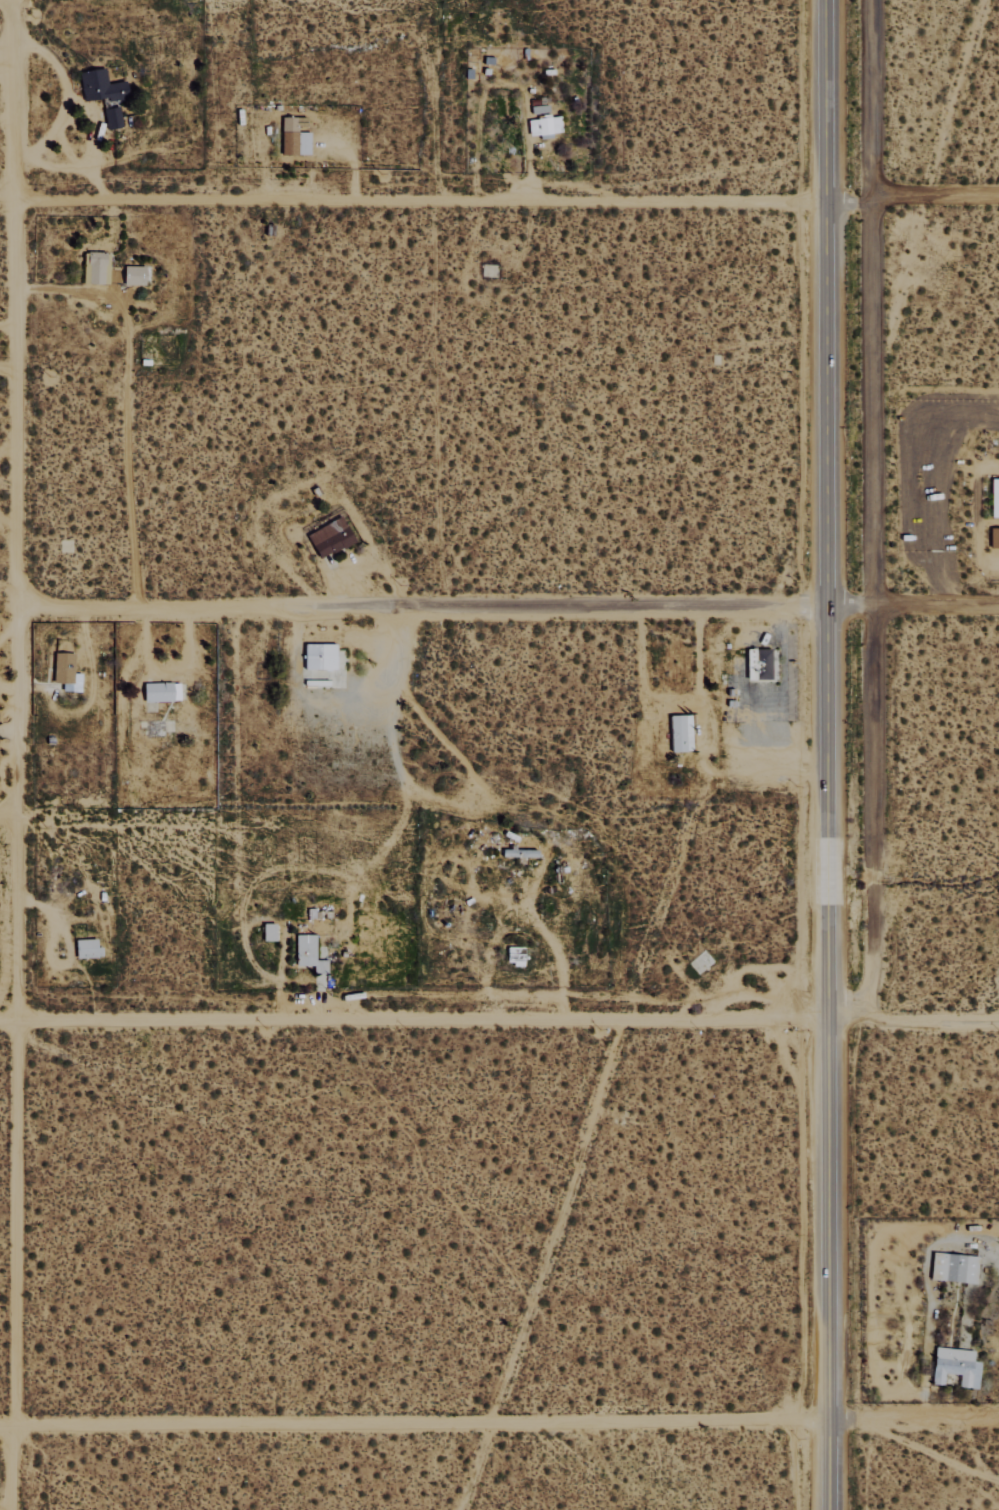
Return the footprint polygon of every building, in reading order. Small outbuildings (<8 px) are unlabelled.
[(106,129),(121,127),(118,107),(103,109),(106,129)] [(526,119),(529,136),(539,134),(540,139),(551,137),(551,133),(561,132),(558,116),(549,117),(549,115),(526,119)] [(310,154),(309,132),(297,132),(297,125),(305,125),(305,117),(280,117),(281,154),(310,154)] [(105,284),(106,252),(83,252),(82,283),(105,284)] [(143,285),(143,266),(122,266),(122,284),(143,285)] [(990,479),(990,517),(998,517),(998,479),(990,479)] [(305,536),(319,560),(353,540),(339,516),(305,536)] [(990,528),(989,548),(998,549),(998,528),(990,528)] [(334,644),(303,643),(303,669),(334,670),(334,644)] [(745,648),(769,648),(769,679),(745,679),(745,648)] [(72,674),(73,653),(53,653),(52,682),(79,683),(79,674),(72,674)] [(142,683),(143,701),(178,700),(178,683),(142,683)] [(689,715),(668,715),(669,752),(690,751),(689,715)] [(273,941),(273,924),(262,924),(262,941),(273,941)] [(295,935),(295,966),(313,966),(313,973),(326,973),(326,959),(315,960),(314,934),(295,935)] [(101,957),(101,947),(95,947),(95,939),(74,940),(75,958),(101,957)] [(977,1258),(932,1252),(929,1279),(974,1284),(977,1258)] [(972,1351),(934,1347),(930,1384),(942,1386),(943,1374),(959,1376),(957,1387),(976,1389),(979,1362),(971,1361),(972,1351)]
